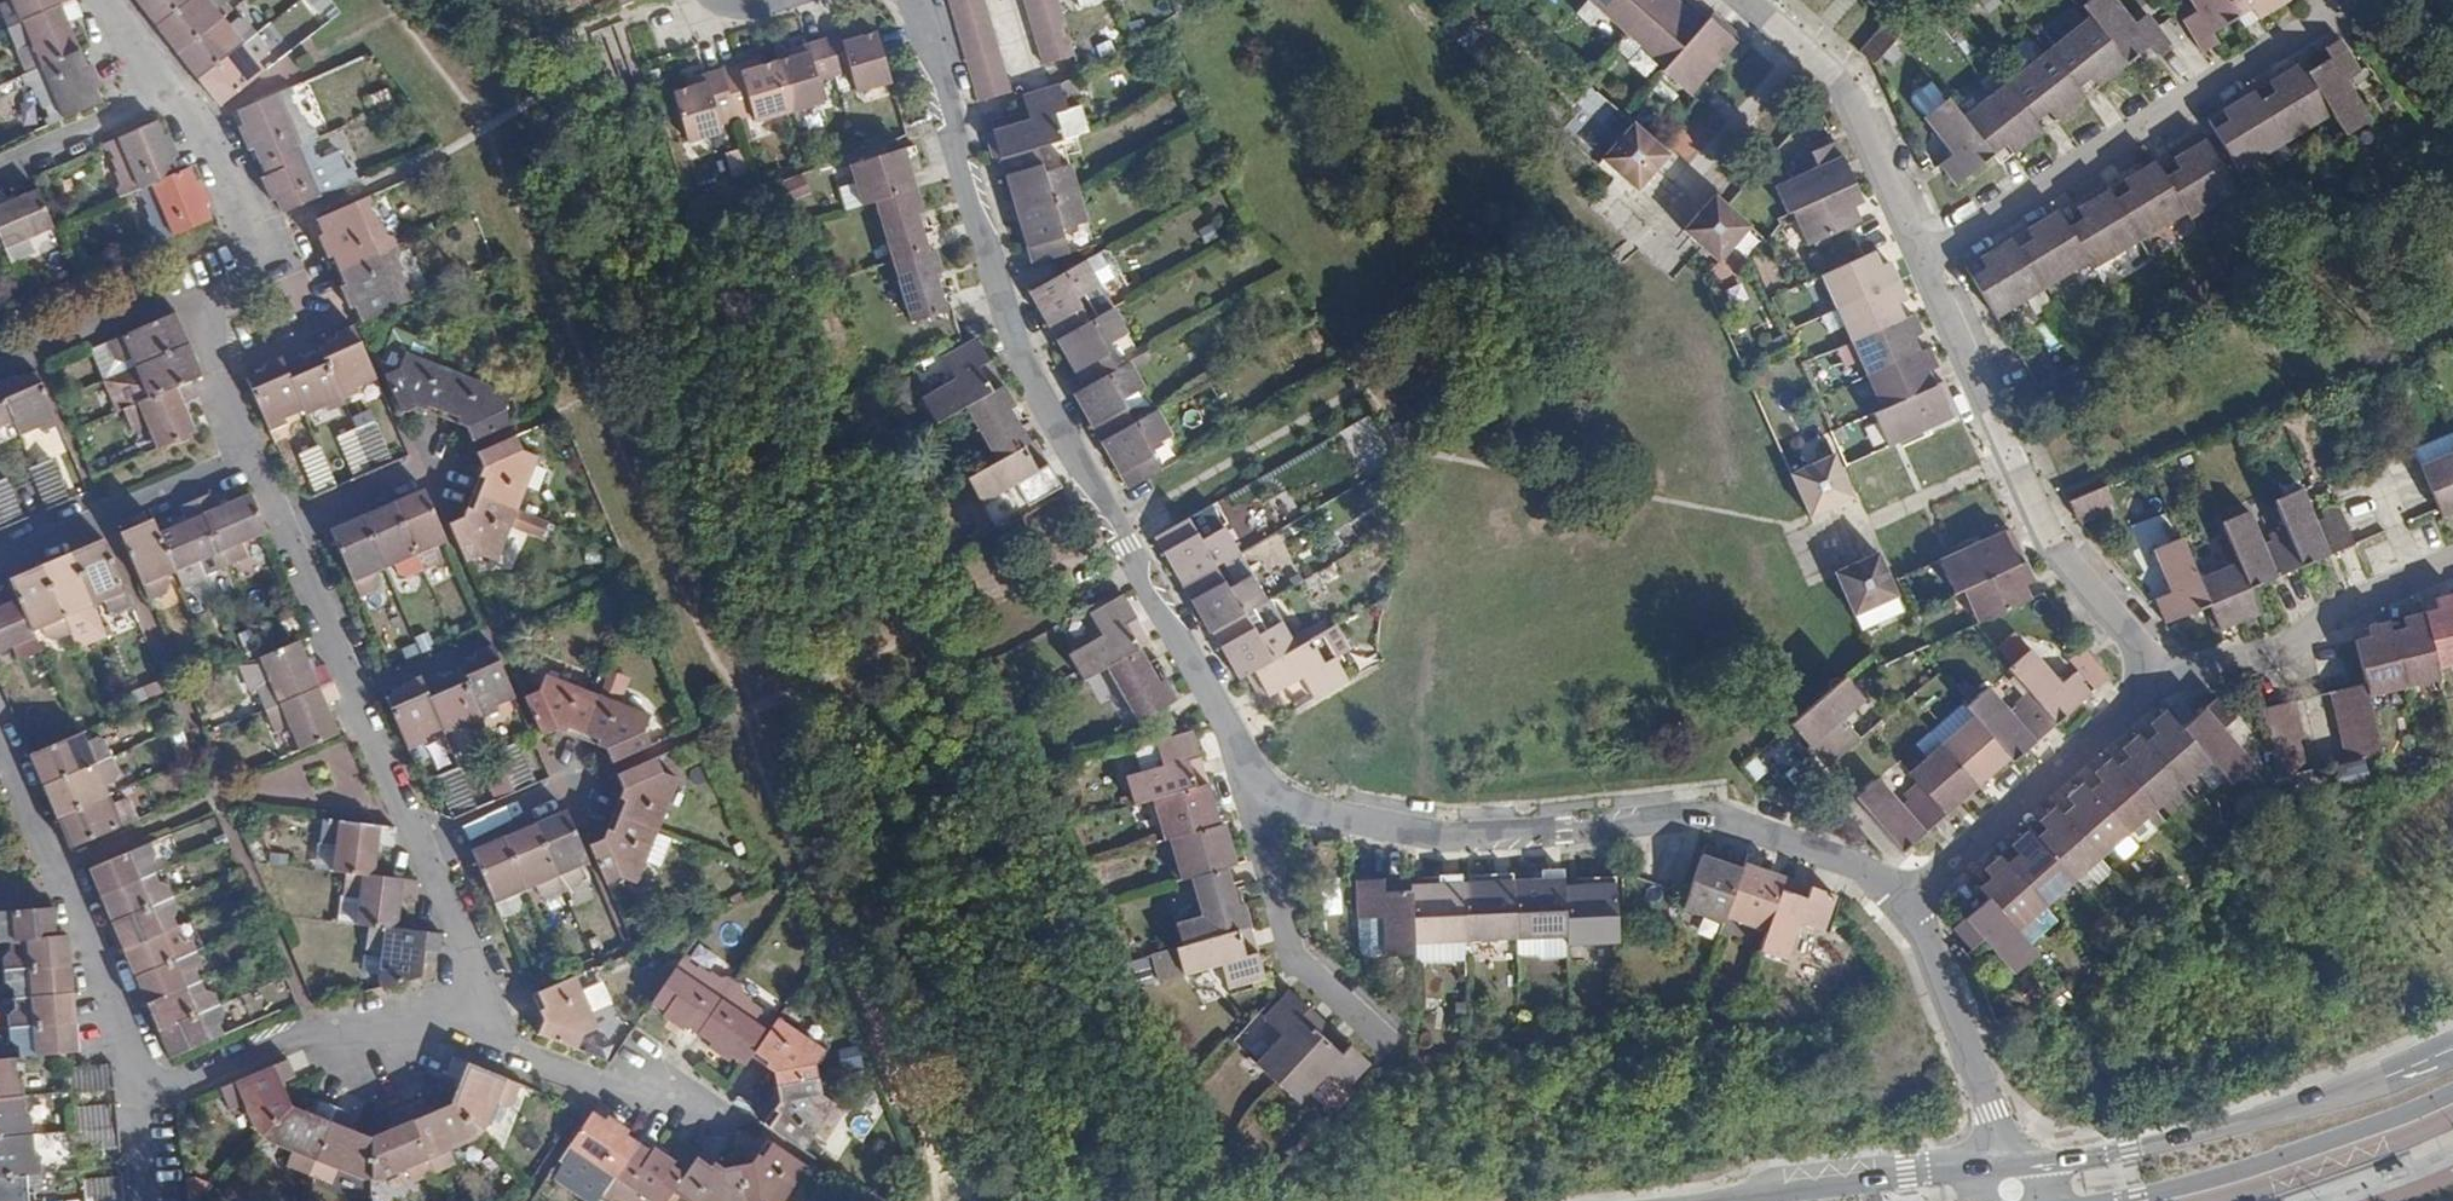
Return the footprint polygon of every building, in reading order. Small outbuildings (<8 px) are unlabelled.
[(8,28),(73,0),(0,0),(0,12),(8,28)] [(75,0),(73,0),(8,28),(17,48),(33,42),(41,61),(43,66),(81,51),(74,34),(68,21),(81,15),(75,0)] [(190,0),(136,0),(148,15),(157,26),(190,0)] [(221,18),(216,10),(225,4),(225,0),(190,0),(157,26),(168,40),(177,52),(221,18)] [(568,0),(549,0),(553,9),(569,2),(568,0)] [(596,14),(619,6),(632,0),(608,0),(593,6),(596,14)] [(950,6),(955,23),(986,13),(982,0),(972,0),(950,6)] [(1024,2),(1029,19),(1060,9),(1057,0),(1030,0),(1024,2)] [(1587,0),(1577,12),(1590,23),(1600,12),(1587,0)] [(1656,0),(1587,0),(1600,12),(1626,35),(1656,0)] [(1674,0),(1656,0),(1626,35),(1639,47),(1664,69),(1703,25),(1674,0)] [(2081,5),(2091,17),(2127,64),(2149,46),(2157,55),(2171,45),(2157,28),(2146,15),(2133,24),(2114,0),(2088,0),(2081,5)] [(2183,21),(2195,41),(2203,53),(2218,44),(2212,35),(2237,19),(2225,0),(2189,0),(2196,13),(2183,21)] [(2237,19),(2251,11),(2257,20),(2289,2),(2288,0),(2225,0),(2237,19)] [(231,11),(225,4),(216,10),(221,18),(231,11)] [(2091,17),(2081,5),(2067,17),(2076,29),(2091,17)] [(1060,9),(1029,19),(1033,35),(1064,25),(1060,9)] [(991,30),(986,13),(955,23),(959,38),(991,30)] [(1712,13),(1703,25),(1664,69),(1662,71),(1687,95),(1740,39),(1712,13)] [(2076,29),(2047,51),(2077,87),(2089,78),(2097,87),(2127,64),(2091,17),(2076,29)] [(190,69),(198,79),(255,34),(245,20),(237,19),(228,26),(221,18),(177,52),(190,69)] [(1886,21),(1859,52),(1872,64),(1881,54),(1891,44),(1900,35),(1886,21)] [(1033,35),(1039,51),(1070,41),(1064,25),(1033,35)] [(843,42),(861,37),(860,30),(840,36),(843,42)] [(996,47),(991,30),(959,38),(965,55),(996,47)] [(219,106),(264,71),(256,63),(266,54),(265,46),(255,34),(198,79),(206,89),(219,106)] [(856,91),(890,83),(875,34),(861,37),(843,42),(840,36),(824,40),(833,75),(850,71),(856,91)] [(1639,47),(1626,35),(1615,47),(1628,59),(1639,47)] [(773,63),(789,112),(824,102),(817,79),(833,75),(824,40),(805,46),(808,53),(788,59),(773,63)] [(2047,51),(2038,40),(2024,51),(2033,63),(2047,51)] [(2340,129),(2345,137),(2353,133),(2370,122),(2346,82),(2360,72),(2340,40),(2325,49),(2331,59),(2307,74),(2325,106),(2331,116),(2340,129)] [(1042,65),(1074,56),(1070,41),(1039,51),(1042,65)] [(1900,52),(1891,44),(1881,54),(1891,62),(1900,52)] [(808,53),(805,46),(786,51),(788,59),(808,53)] [(1001,62),(996,47),(965,55),(969,71),(1001,62)] [(86,65),(81,51),(43,66),(22,75),(25,81),(33,85),(37,92),(41,97),(51,116),(47,118),(51,125),(102,102),(97,89),(102,86),(94,70),(92,63),(86,65)] [(2033,63),(2005,84),(2035,120),(2048,110),(2055,121),(2084,99),(2077,87),(2047,51),(2033,63)] [(741,72),(759,67),(757,60),(739,65),(741,72)] [(43,66),(41,61),(20,69),(22,75),(43,66)] [(969,71),(974,87),(1005,78),(1001,62),(969,71)] [(721,70),(736,119),(753,115),(756,122),(789,112),(773,63),(759,67),(741,72),(739,65),(721,70)] [(2276,93),(2260,103),(2284,144),(2316,125),(2331,116),(2325,106),(2307,74),(2301,64),(2269,83),(2276,93)] [(721,70),(705,75),(707,82),(686,89),(674,92),(676,102),(682,101),(695,139),(721,132),(719,123),(736,119),(721,70)] [(2005,84),(1996,72),(1981,85),(1990,96),(2005,84)] [(707,82),(705,75),(684,80),(686,89),(707,82)] [(978,101),(1010,92),(1005,78),(974,87),(978,101)] [(1962,118),(1947,100),(1945,102),(1929,81),(1908,97),(1925,118),(1923,119),(1952,155),(1939,166),(1955,185),(1992,156),(1962,118)] [(2005,84),(1990,96),(1962,118),(1992,156),(2006,146),(2012,154),(2043,130),(2035,120),(2005,84)] [(293,92),(291,86),(238,109),(244,124),(239,127),(242,132),(249,149),(255,148),(260,161),(314,139),(318,137),(315,128),(307,124),(303,115),(300,114),(296,104),(292,104),(288,96),(293,92)] [(1065,110),(1057,86),(1021,97),(1029,120),(985,133),(992,161),(1000,159),(1062,141),(1054,113),(1065,110)] [(2260,103),(2255,93),(2223,112),(2229,122),(2214,131),(2239,171),(2269,153),(2284,144),(2260,103)] [(682,101),(676,102),(687,141),(695,139),(682,101)] [(2324,138),(2340,129),(2331,116),(2316,125),(2324,138)] [(157,122),(106,143),(108,148),(110,147),(115,156),(114,158),(119,171),(117,172),(121,182),(119,189),(122,196),(138,190),(178,172),(172,157),(177,155),(174,147),(168,133),(163,135),(157,122)] [(2370,122),(2353,133),(2362,148),(2379,137),(2370,122)] [(1637,191),(1668,156),(1633,125),(1602,160),(1637,191)] [(312,148),(314,139),(260,161),(265,176),(261,178),(266,188),(271,201),(276,199),(283,211),(356,180),(352,168),(346,168),(339,150),(319,157),(315,153),(312,148)] [(2179,170),(2166,179),(2186,214),(2190,220),(2221,201),(2237,192),(2206,140),(2174,160),(2179,170)] [(1077,194),(1062,141),(1000,159),(1016,212),(1077,194)] [(1793,212),(1854,184),(1835,143),(1811,153),(1818,168),(1775,188),(1788,214),(1793,212)] [(2277,166),(2293,158),(2284,144),(2269,153),(2277,166)] [(916,190),(904,149),(849,165),(855,183),(861,206),(874,202),(916,190)] [(2130,191),(2115,201),(2139,241),(2170,223),(2186,214),(2166,179),(2156,162),(2124,181),(2130,191)] [(189,167),(178,172),(138,190),(141,196),(143,194),(146,202),(146,206),(150,216),(148,217),(154,230),(150,235),(154,244),(211,219),(205,205),(211,203),(205,189),(201,180),(195,181),(189,167)] [(861,206),(855,183),(839,187),(846,210),(861,206)] [(1863,204),(1854,184),(1793,212),(1800,230),(1809,247),(1860,224),(1854,209),(1863,204)] [(1,187),(0,188),(0,235),(12,263),(35,253),(28,237),(53,226),(37,188),(8,201),(1,187)] [(923,211),(916,190),(874,202),(887,242),(893,263),(929,252),(918,213),(923,211)] [(2083,220),(2069,230),(2089,263),(2093,268),(2124,250),(2139,241),(2115,201),(2109,190),(2078,210),(2083,220)] [(2245,206),(2237,192),(2221,201),(2229,216),(2245,206)] [(1077,194),(1016,212),(1032,264),(1092,247),(1077,194)] [(373,200),(372,195),(317,219),(323,233),(319,236),(323,247),(329,258),(333,257),(339,269),(398,244),(393,234),(386,233),(375,212),(372,211),(370,203),(373,200)] [(1683,232),(1702,249),(1716,262),(1717,263),(1734,244),(1750,227),(1715,196),(1683,232)] [(1800,230),(1793,212),(1788,214),(1777,220),(1780,226),(1786,237),(1800,230)] [(2033,241),(2018,250),(2043,290),(2074,272),(2089,263),(2069,230),(2059,212),(2028,230),(2033,241)] [(2190,220),(2186,214),(2170,223),(2178,237),(2194,227),(2190,220)] [(1750,227),(1734,244),(1748,255),(1763,239),(1750,227)] [(1986,270),(1972,278),(1996,318),(2027,299),(2043,290),(2018,250),(2018,251),(2013,240),(1980,260),(1986,270)] [(2132,265),(2148,255),(2139,241),(2124,250),(2132,265)] [(872,246),(877,267),(893,263),(887,242),(872,246)] [(362,321),(416,298),(412,291),(408,292),(404,284),(405,283),(401,271),(402,267),(399,261),(399,256),(402,252),(398,244),(339,269),(345,284),(341,287),(344,295),(351,309),(356,309),(362,321)] [(910,322),(947,311),(935,274),(941,272),(935,252),(929,252),(893,263),(910,322)] [(1101,252),(1084,261),(1105,297),(1127,285),(1109,256),(1101,252)] [(1831,293),(1837,308),(1898,280),(1890,263),(1881,267),(1874,253),(1822,275),(1831,293)] [(1084,261),(1029,292),(1057,341),(1112,309),(1124,302),(1121,298),(1130,290),(1127,285),(1105,297),(1084,261)] [(2093,268),(2089,263),(2074,272),(2083,285),(2098,276),(2093,268)] [(1906,300),(1898,280),(1837,308),(1845,326),(1852,343),(1905,320),(1898,304),(1906,300)] [(2043,290),(2027,299),(2035,313),(2051,304),(2043,290)] [(1816,300),(1822,314),(1837,308),(1831,293),(1816,300)] [(1822,314),(1829,333),(1845,326),(1837,308),(1822,314)] [(1112,309),(1057,341),(1084,388),(1128,362),(1132,360),(1140,356),(1112,309)] [(139,364),(189,343),(181,325),(176,312),(94,347),(107,379),(139,364)] [(1922,335),(1914,316),(1905,320),(1852,343),(1860,360),(1866,375),(1919,352),(1913,339),(1922,335)] [(407,352),(435,364),(442,345),(395,325),(381,362),(399,368),(407,352)] [(357,385),(376,377),(353,326),(337,332),(335,339),(321,346),(322,351),(342,398),(360,391),(357,385)] [(921,399),(936,424),(966,407),(1004,387),(977,340),(942,358),(954,380),(921,399)] [(194,356),(189,343),(139,364),(143,374),(128,381),(135,403),(191,379),(202,375),(194,356)] [(1852,343),(1837,349),(1845,366),(1860,360),(1852,343)] [(1882,408),(1934,385),(1928,373),(1937,368),(1929,348),(1919,352),(1866,375),(1874,393),(1882,408)] [(283,361),(304,408),(306,414),(327,405),(329,410),(344,403),(342,398),(322,351),(307,358),(299,355),(283,361)] [(417,407),(442,417),(459,374),(435,364),(407,352),(399,368),(385,374),(402,413),(417,407)] [(1149,360),(1145,353),(1140,356),(1132,360),(1136,367),(1149,360)] [(247,379),(269,429),(288,421),(285,416),(304,408),(283,361),(281,357),(265,364),(263,370),(247,379)] [(1101,442),(1155,411),(1128,362),(1084,388),(1073,394),(1101,442)] [(143,374),(139,364),(107,379),(119,410),(125,407),(135,403),(128,381),(143,374)] [(0,381),(0,387),(14,420),(20,434),(40,425),(43,431),(59,423),(37,372),(23,377),(13,376),(0,381)] [(473,440),(510,423),(504,411),(509,394),(459,374),(442,417),(466,427),(473,440)] [(1866,375),(1852,382),(1860,399),(1874,393),(1866,375)] [(198,395),(191,379),(135,403),(125,407),(134,430),(149,424),(159,448),(195,432),(186,411),(183,403),(198,395)] [(1889,447),(1958,416),(1943,381),(1934,385),(1882,408),(1873,412),(1882,431),(1889,447)] [(14,420),(0,387),(0,426),(14,420)] [(998,462),(1030,444),(1009,410),(1015,406),(1004,387),(966,407),(986,444),(998,462)] [(1183,459),(1155,411),(1101,442),(1129,491),(1183,459)] [(1372,415),(1340,435),(1365,474),(1397,455),(1372,415)] [(356,430),(374,470),(395,462),(377,421),(356,430)] [(43,432),(48,456),(64,453),(59,429),(43,432)] [(338,437),(357,478),(374,470),(356,430),(338,437)] [(1867,438),(1873,454),(1889,447),(1882,431),(1867,438)] [(483,466),(473,491),(516,508),(537,457),(520,449),(515,436),(477,451),(483,466)] [(2421,466),(2452,453),(2452,436),(2415,452),(2421,466)] [(1028,507),(1061,488),(1036,442),(1030,444),(998,462),(983,469),(967,479),(981,504),(1015,486),(1028,507)] [(1816,465),(1835,458),(1828,442),(1810,451),(1816,465)] [(998,462),(986,444),(973,451),(983,469),(998,462)] [(300,454),(319,494),(337,487),(320,446),(300,454)] [(2421,466),(2443,517),(2452,513),(2452,453),(2421,466)] [(51,507),(70,499),(53,458),(34,466),(51,507)] [(1816,465),(1792,476),(1811,518),(1854,499),(1840,468),(1835,458),(1816,465)] [(952,487),(967,479),(963,473),(948,480),(952,487)] [(6,526),(23,519),(14,498),(6,479),(0,481),(0,513),(6,526)] [(2108,486),(2071,501),(2078,518),(2115,503),(2108,486)] [(438,544),(446,540),(424,489),(409,495),(393,502),(422,568),(438,561),(441,553),(438,544)] [(2301,567),(2355,545),(2338,506),(2322,512),(2325,520),(2317,523),(2302,489),(2274,500),(2285,528),(2301,567)] [(213,491),(197,498),(227,565),(249,556),(243,542),(267,531),(251,494),(235,500),(220,506),(213,491)] [(451,522),(466,559),(478,554),(496,560),(511,525),(542,537),(548,521),(516,508),(473,491),(463,516),(451,522)] [(227,565),(197,498),(182,505),(187,520),(179,523),(159,532),(175,569),(182,584),(205,574),(227,565)] [(385,568),(385,569),(390,565),(393,573),(407,578),(422,568),(393,502),(382,507),(361,516),(385,568)] [(2249,588),(2301,567),(2285,528),(2269,533),(2271,541),(2263,545),(2249,511),(2221,522),(2232,548),(2239,564),(2249,588)] [(331,529),(360,597),(378,591),(381,581),(377,572),(385,568),(361,516),(349,521),(331,529)] [(175,569),(159,532),(153,519),(138,525),(121,532),(150,599),(167,591),(170,583),(166,573),(175,569)] [(1199,541),(1187,520),(1156,537),(1183,586),(1215,567),(1238,553),(1223,528),(1199,541)] [(2011,531),(1942,561),(1949,579),(1956,594),(1965,590),(2025,563),(2011,531)] [(116,614),(133,605),(104,538),(84,547),(73,552),(95,604),(104,600),(109,610),(116,614)] [(2173,592),(2158,599),(2167,622),(2210,606),(2199,580),(2182,539),(2155,550),(2162,568),(2173,592)] [(2239,564),(2232,548),(2216,556),(2222,570),(2239,564)] [(86,607),(95,604),(73,552),(55,560),(42,565),(71,632),(88,626),(90,617),(86,607)] [(1836,574),(1856,617),(1898,598),(1879,554),(1836,574)] [(1949,579),(1942,561),(1925,569),(1933,585),(1949,579)] [(1980,624),(2030,602),(2024,586),(2033,582),(2025,563),(1965,590),(1973,609),(1980,624)] [(2199,580),(2210,606),(2220,630),(2260,613),(2249,588),(2239,564),(2222,570),(2199,580)] [(53,639),(71,632),(42,565),(28,571),(10,578),(12,583),(33,631),(42,627),(47,636),(53,639)] [(1215,567),(1183,586),(1210,633),(1213,631),(1244,614),(1266,601),(1252,578),(1228,590),(1215,567)] [(2146,575),(2158,599),(2173,592),(2162,568),(2146,575)] [(15,646),(21,659),(41,650),(33,631),(12,583),(0,588),(0,598),(3,604),(0,605),(0,652),(15,646)] [(1957,615),(1973,609),(1965,590),(1956,594),(1950,597),(1957,615)] [(2437,669),(2452,665),(2452,596),(2436,599),(2438,609),(2424,614),(2437,669)] [(1150,643),(1125,597),(1090,615),(1102,637),(1069,657),(1083,681),(1106,668),(1140,650),(1150,643)] [(2042,597),(2031,607),(2041,620),(2053,611),(2042,597)] [(1906,613),(1898,598),(1856,617),(1863,632),(1906,613)] [(80,654),(111,641),(95,604),(86,607),(90,617),(88,626),(71,632),(80,654)] [(1244,614),(1213,631),(1240,678),(1247,675),(1295,647),(1292,641),(1281,622),(1258,635),(1244,614)] [(2391,633),(2404,688),(2422,684),(2439,680),(2437,669),(2424,614),(2403,618),(2405,629),(2391,633)] [(2357,641),(2367,685),(2370,697),(2386,693),(2404,688),(2391,633),(2387,618),(2367,627),(2369,637),(2357,641)] [(2369,637),(2367,627),(2354,632),(2357,641),(2369,637)] [(1292,641),(1295,647),(1304,643),(1300,636),(1292,641)] [(1295,647),(1247,675),(1261,699),(1302,676),(1315,699),(1347,680),(1333,658),(1324,664),(1310,640),(1304,643),(1295,647)] [(300,641),(265,655),(262,656),(243,664),(254,690),(258,689),(266,709),(333,680),(326,665),(312,670),(306,655),(300,641)] [(496,703),(514,695),(492,644),(476,651),(473,659),(459,666),(461,670),(481,715),(497,708),(496,703)] [(1137,722),(1176,700),(1165,681),(1159,684),(1149,663),(1140,650),(1106,668),(1137,722)] [(2110,679),(2083,650),(2070,661),(2096,691),(2110,679)] [(2031,651),(2008,670),(2028,693),(2056,725),(2091,695),(2073,674),(2060,685),(2031,651)] [(612,761),(651,745),(645,731),(651,714),(620,701),(628,676),(609,669),(605,678),(599,692),(598,694),(581,738),(607,748),(612,761)] [(483,721),(481,715),(461,670),(446,677),(439,673),(423,680),(443,727),(446,733),(463,724),(467,728),(483,721)] [(568,733),(581,738),(598,694),(546,673),(537,691),(525,695),(542,734),(556,729),(568,733)] [(150,685),(147,674),(137,678),(140,689),(150,685)] [(443,727),(423,680),(421,675),(404,684),(402,689),(386,697),(408,749),(425,741),(424,736),(443,727)] [(599,692),(605,678),(598,677),(593,689),(599,692)] [(1864,702),(1845,679),(1791,725),(1829,769),(1861,741),(1848,727),(1843,731),(1837,725),(1864,702)] [(292,725),(302,749),(338,735),(332,719),(327,703),(340,698),(333,680),(266,709),(275,731),(292,725)] [(2439,680),(2422,684),(2426,699),(2443,696),(2439,680)] [(1077,684),(1068,690),(1074,701),(1083,695),(1077,684)] [(2367,685),(2330,693),(2335,711),(2370,701),(2370,697),(2367,685)] [(2404,688),(2386,693),(2389,708),(2408,704),(2404,688)] [(2056,725),(2028,693),(2014,704),(2019,711),(2013,717),(1989,689),(1967,708),(1976,718),(2012,760),(2014,762),(2056,725)] [(2217,700),(2182,731),(2210,763),(2221,774),(2231,784),(2252,764),(2223,729),(2235,718),(2217,700)] [(2370,701),(2335,711),(2340,729),(2375,720),(2370,701)] [(2299,719),(2295,702),(2261,710),(2265,728),(2299,719)] [(1967,708),(1966,706),(1950,718),(1961,731),(1976,718),(1967,708)] [(2182,731),(2166,712),(2152,725),(2158,733),(2145,744),(2183,787),(2198,773),(2210,763),(2182,731)] [(1961,731),(1942,747),(1979,788),(2012,760),(1976,718),(1961,731)] [(2303,737),(2299,719),(2265,728),(2269,745),(2303,737)] [(2375,720),(2340,729),(2344,745),(2379,738),(2375,720)] [(44,785),(112,756),(106,741),(98,737),(88,741),(84,731),(77,734),(31,753),(39,772),(44,785)] [(1134,804),(1154,798),(1209,783),(1194,731),(1155,742),(1163,766),(1127,777),(1134,804)] [(1782,734),(1744,766),(1760,784),(1797,752),(1782,734)] [(1942,747),(1932,734),(1918,747),(1928,760),(1942,747)] [(2130,758),(2117,768),(2156,811),(2170,799),(2183,787),(2145,744),(2138,736),(2124,749),(2130,758)] [(2308,755),(2303,737),(2269,745),(2274,763),(2308,755)] [(2344,745),(2348,764),(2366,759),(2383,755),(2379,738),(2344,745)] [(514,792),(535,782),(517,741),(496,750),(514,792)] [(1942,747),(1928,760),(1918,768),(1910,774),(1919,784),(1947,816),(1979,788),(1942,747)] [(493,801),(514,792),(496,750),(475,761),(493,801)] [(1906,755),(1899,761),(1910,774),(1918,768),(1906,755)] [(2308,755),(2274,763),(2278,780),(2312,772),(2308,755)] [(120,773),(112,756),(44,785),(50,800),(57,816),(110,794),(106,785),(116,781),(120,773)] [(613,812),(657,829),(678,779),(661,772),(655,757),(617,773),(623,787),(613,812)] [(2348,764),(2330,768),(2339,800),(2375,790),(2366,759),(2348,764)] [(2102,781),(2090,793),(2128,835),(2143,822),(2156,811),(2117,768),(2111,761),(2096,773),(2102,781)] [(2209,786),(2221,774),(2210,763),(2198,773),(2209,786)] [(437,777),(452,810),(455,818),(477,808),(460,766),(437,777)] [(1879,779),(1856,799),(1903,853),(1908,850),(1947,816),(1919,784),(1904,796),(1909,801),(1903,807),(1879,779)] [(1166,840),(1171,839),(1225,823),(1230,821),(1229,814),(1218,815),(1209,783),(1154,798),(1166,840)] [(2075,807),(2063,817),(2100,860),(2114,847),(2128,835),(2090,793),(2083,785),(2067,799),(2075,807)] [(2180,809),(2194,799),(2183,787),(2170,799),(2180,809)] [(114,804),(110,794),(57,816),(66,836),(71,847),(139,818),(132,803),(126,799),(114,804)] [(2046,831),(2035,841),(2073,883),(2088,870),(2100,860),(2063,817),(2056,809),(2040,823),(2046,831)] [(579,866),(587,861),(564,810),(549,817),(534,823),(563,891),(581,884),(584,876),(579,866)] [(2167,823),(2156,811),(2143,822),(2153,834),(2167,823)] [(636,882),(657,829),(613,812),(608,825),(602,839),(590,845),(607,883),(620,877),(636,882)] [(336,845),(334,869),(346,871),(375,874),(377,859),(378,843),(394,844),(396,828),(323,818),(321,843),(336,845)] [(504,836),(526,889),(536,885),(540,895),(548,898),(563,891),(534,823),(519,830),(504,836)] [(1171,839),(1182,879),(1192,877),(1227,867),(1247,860),(1246,854),(1235,857),(1225,823),(1171,839)] [(2020,854),(2008,865),(2045,907),(2060,895),(2073,883),(2035,841),(2028,833),(2013,846),(2020,854)] [(2138,847),(2128,835),(2114,847),(2124,858),(2138,847)] [(471,850),(502,919),(518,912),(521,900),(518,892),(526,889),(504,836),(494,841),(471,850)] [(156,852),(151,842),(91,868),(96,881),(102,895),(155,872),(151,863),(156,852)] [(1725,919),(1743,869),(1709,858),(1713,848),(1705,845),(1688,894),(1683,910),(1707,918),(1723,924),(1725,919)] [(1766,934),(1786,878),(1752,866),(1755,855),(1748,853),(1743,869),(1725,919),(1766,934)] [(1991,878),(1980,888),(1990,900),(2018,932),(2032,919),(2045,907),(2008,865),(2001,857),(1985,870),(1991,878)] [(2111,872),(2100,860),(2088,870),(2097,883),(2111,872)] [(1192,877),(1209,937),(1251,927),(1239,889),(1247,886),(1245,880),(1232,882),(1227,867),(1192,877)] [(375,874),(346,871),(343,896),(359,898),(358,923),(370,924),(399,927),(400,911),(401,897),(417,898),(419,881),(375,874)] [(155,872),(102,895),(108,909),(113,922),(173,896),(169,885),(159,883),(155,872)] [(1411,877),(1357,880),(1359,919),(1384,918),(1386,957),(1415,956),(1414,945),(1413,885),(1412,885),(1411,877)] [(1823,934),(1835,895),(1786,878),(1766,934),(1761,948),(1759,952),(1786,963),(1799,927),(1823,934)] [(1515,941),(1534,940),(1568,939),(1565,885),(1565,879),(1513,881),(1515,941)] [(1484,942),(1515,941),(1513,881),(1462,883),(1465,943),(1484,942)] [(1414,945),(1465,943),(1462,883),(1413,885),(1414,945)] [(2084,896),(2073,883),(2060,895),(2071,906),(2084,896)] [(1586,946),(1619,944),(1616,884),(1565,885),(1568,939),(1568,946),(1586,946)] [(733,907),(751,899),(745,889),(728,898),(733,907)] [(173,896),(113,922),(120,938),(125,949),(177,926),(173,916),(177,913),(178,905),(173,896)] [(343,896),(340,920),(358,923),(359,898),(343,896)] [(2016,974),(2038,955),(2018,932),(1990,900),(1955,930),(1973,950),(1986,940),(2016,974)] [(11,939),(57,935),(56,923),(55,906),(0,910),(0,940),(11,939)] [(2057,920),(2045,907),(2032,919),(2044,932),(2057,920)] [(1384,918),(1359,919),(1360,958),(1386,957),(1384,918)] [(1720,934),(1723,924),(1707,918),(1701,934),(1718,940),(1720,934)] [(1720,934),(1761,948),(1766,934),(1725,919),(1723,924),(1720,934)] [(381,977),(383,985),(422,975),(424,959),(425,950),(441,951),(443,932),(399,927),(370,924),(368,948),(383,951),(381,977)] [(136,976),(197,950),(192,939),(182,937),(177,926),(125,949),(130,961),(136,976)] [(1160,981),(1221,964),(1229,988),(1266,979),(1251,927),(1209,937),(1152,954),(1160,981)] [(4,956),(5,969),(72,964),(71,945),(70,935),(57,935),(11,939),(12,948),(4,956)] [(1515,941),(1517,956),(1535,956),(1534,940),(1515,941)] [(1465,943),(1466,959),(1484,958),(1484,942),(1465,943)] [(1415,961),(1466,959),(1465,943),(1414,945),(1415,956),(1415,961)] [(1568,946),(1569,961),(1586,960),(1586,946),(1568,946)] [(147,1002),(199,981),(195,970),(200,969),(202,960),(197,950),(136,976),(140,985),(147,1002)] [(700,1034),(736,982),(728,976),(721,978),(707,972),(695,966),(691,962),(691,958),(686,953),(654,1003),(666,1010),(663,1015),(675,1024),(684,1029),(687,1025),(700,1034)] [(72,964),(5,969),(7,982),(16,987),(17,997),(75,992),(73,974),(72,964)] [(598,1028),(576,975),(534,994),(545,1017),(540,1034),(559,1041),(576,1048),(583,1034),(598,1028)] [(159,1029),(220,1003),(214,992),(204,990),(199,981),(147,1002),(152,1014),(159,1029)] [(744,987),(736,982),(700,1034),(712,1042),(708,1047),(719,1053),(729,1060),(733,1056),(745,1065),(753,1055),(778,1016),(773,1014),(765,1014),(760,1012),(761,1010),(750,1001),(751,999),(743,993),(744,987)] [(1257,1064),(1278,1084),(1330,1026),(1290,990),(1264,1019),(1282,1037),(1257,1064)] [(10,1027),(77,1022),(76,1010),(75,992),(17,997),(17,1005),(9,1013),(10,1027)] [(225,1014),(220,1003),(159,1029),(165,1044),(170,1056),(223,1034),(219,1025),(225,1014)] [(776,1085),(817,1077),(815,1065),(824,1050),(778,1016),(753,1055),(765,1064),(774,1070),(776,1085)] [(22,1056),(80,1052),(78,1032),(77,1022),(10,1027),(11,1040),(20,1046),(22,1056)] [(1330,1026),(1278,1084),(1299,1103),(1325,1076),(1343,1093),(1371,1063),(1330,1026)] [(25,1095),(23,1076),(18,1075),(17,1056),(0,1058),(0,1097),(25,1095)] [(452,1103),(483,1131),(488,1125),(499,1101),(514,1107),(524,1084),(454,1056),(451,1064),(447,1073),(462,1079),(452,1103)] [(255,1125),(262,1134),(292,1105),(286,1090),(282,1081),(295,1075),(289,1058),(220,1088),(231,1110),(245,1104),(255,1125)] [(70,1092),(117,1089),(115,1068),(69,1072),(70,1092)] [(821,1094),(817,1077),(776,1085),(779,1101),(772,1111),(763,1123),(804,1151),(810,1141),(835,1103),(821,1094)] [(34,1135),(32,1116),(26,1115),(25,1095),(0,1097),(0,1137),(34,1135)] [(288,1166),(310,1175),(339,1107),(330,1103),(322,1100),(316,1114),(292,1105),(262,1134),(271,1142),(295,1151),(288,1166)] [(407,1105),(436,1174),(457,1165),(452,1149),(475,1139),(483,1131),(452,1103),(429,1112),(422,1100),(416,1102),(407,1105)] [(372,1137),(373,1178),(382,1178),(408,1169),(414,1183),(436,1174),(407,1105),(398,1109),(390,1113),(396,1127),(372,1137)] [(72,1110),(73,1131),(120,1127),(118,1107),(72,1110)] [(363,1178),(373,1178),(372,1137),(349,1127),(352,1112),(347,1110),(339,1107),(310,1175),(332,1184),(340,1169),(363,1178)] [(580,1200),(599,1200),(603,1196),(639,1142),(628,1134),(630,1129),(616,1119),(609,1115),(605,1120),(593,1111),(560,1161),(566,1166),(554,1183),(580,1200)] [(74,1150),(121,1147),(120,1127),(73,1131),(74,1150)] [(43,1173),(41,1154),(35,1153),(34,1135),(0,1137),(0,1177),(43,1173)] [(807,1166),(769,1139),(758,1154),(753,1161),(738,1164),(746,1200),(783,1200),(807,1166)] [(823,1149),(810,1141),(804,1151),(816,1159),(823,1149)] [(674,1191),(686,1175),(673,1166),(676,1161),(663,1152),(655,1146),(651,1151),(639,1142),(603,1196),(610,1200),(668,1200),(674,1191)] [(738,1164),(722,1166),(712,1160),(700,1153),(686,1175),(674,1191),(688,1200),(746,1200),(738,1164)] [(560,1161),(547,1179),(554,1183),(566,1166),(560,1161)] [(2381,1176),(2384,1183),(2403,1176),(2401,1169),(2381,1176)] [(37,1192),(44,1186),(43,1173),(0,1177),(0,1200),(37,1200),(37,1192)] [(85,1179),(86,1198),(126,1196),(124,1176),(85,1179)] [(190,1200),(196,1200),(210,1187),(204,1180),(197,1176),(188,1178),(190,1200)]
